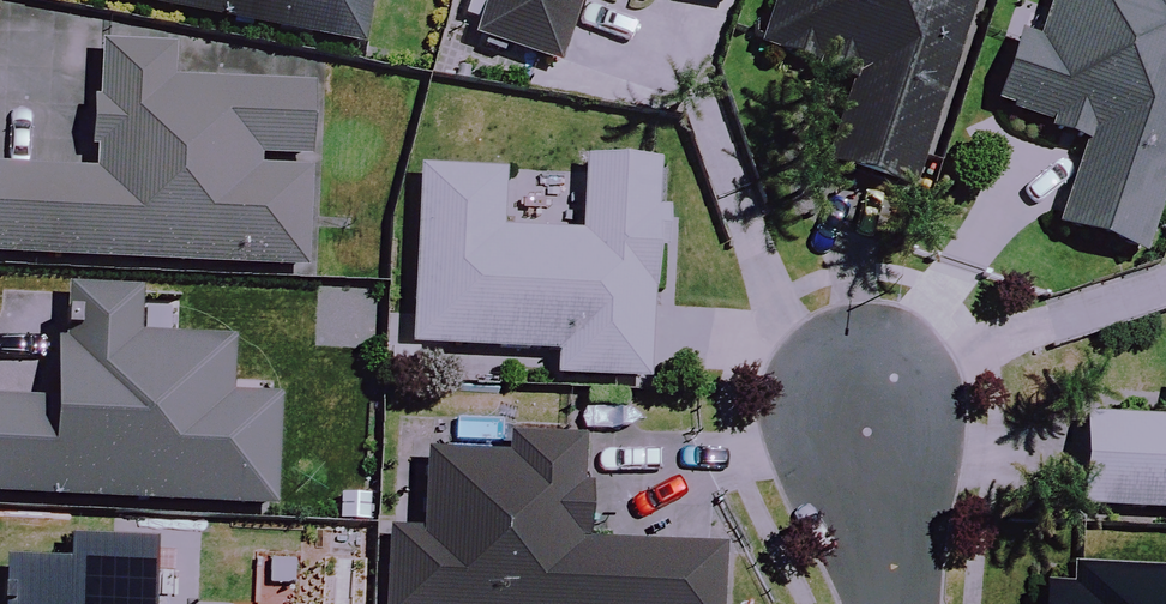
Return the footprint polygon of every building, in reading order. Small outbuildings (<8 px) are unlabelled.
[(359,49),(368,0),(108,0),(359,49)] [(477,38),(566,65),(586,0),(489,0),(477,38)] [(728,8),(730,0),(701,0),(728,8)] [(776,2),(787,6),(771,55),(853,83),(824,169),(871,185),(908,198),(975,0),(776,0),(776,2)] [(1037,47),(1016,40),(992,107),(1088,140),(1057,229),(1141,258),(1165,187),(1165,0),(1053,0),(1037,47)] [(302,276),(310,94),(173,87),(175,49),(103,45),(100,108),(92,108),(90,149),(101,150),(99,178),(0,173),(0,261),(302,276)] [(653,253),(661,253),(663,209),(655,208),(658,166),(581,162),(577,238),(497,234),(500,173),(418,169),(410,315),(393,314),(390,383),(415,384),(417,347),(555,355),(554,379),(646,384),(653,253)] [(80,296),(78,345),(56,344),(54,408),(0,405),(0,499),(271,511),(276,405),(229,403),(231,346),(135,342),(137,299),(80,296)] [(1082,420),(1078,509),(1165,513),(1165,423),(1082,420)] [(506,442),(505,462),(424,459),(421,540),(387,539),(385,603),(725,603),(727,553),(583,548),(587,445),(506,442)] [(7,565),(5,603),(148,603),(150,543),(65,539),(64,568),(7,565)] [(1075,592),(1040,590),(1039,603),(1165,603),(1165,574),(1076,569),(1075,592)]
